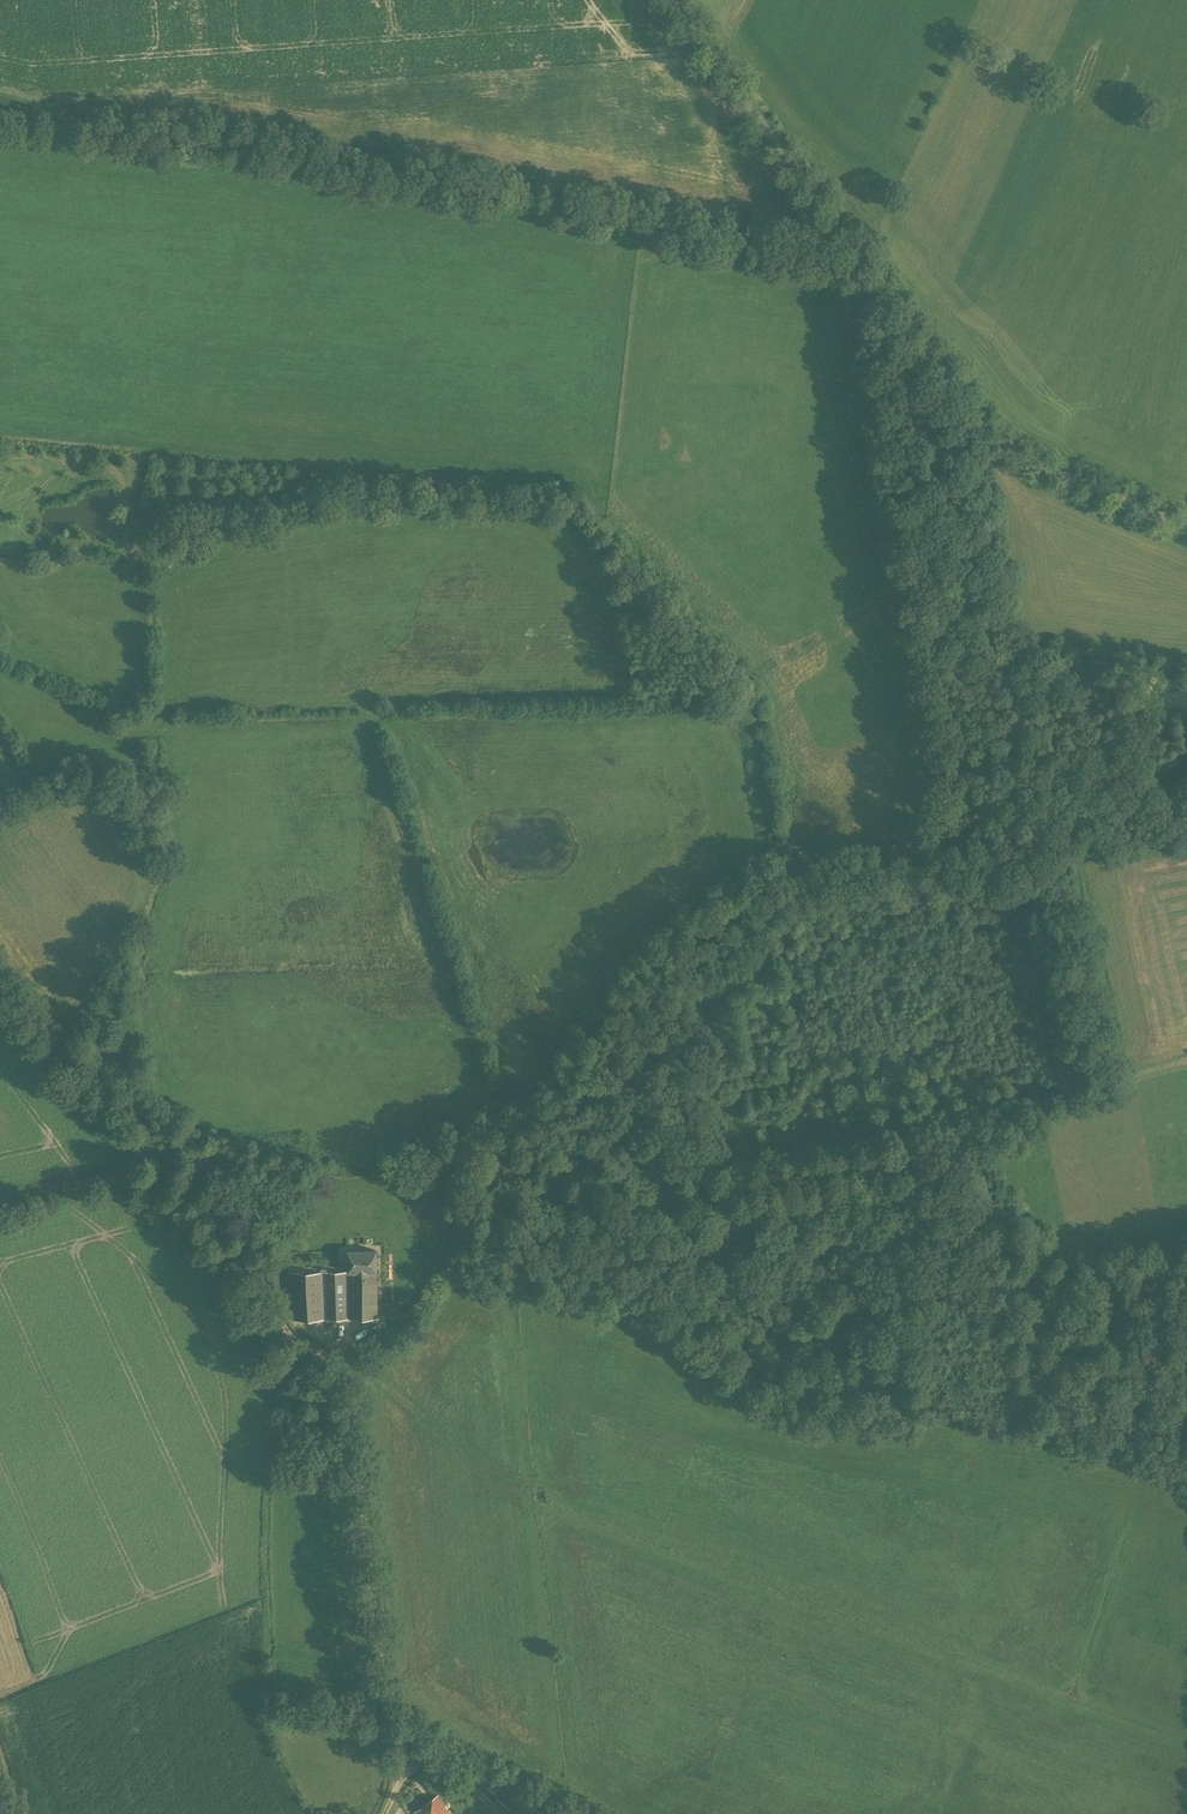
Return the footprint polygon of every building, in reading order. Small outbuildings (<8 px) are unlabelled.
[(290,1273),(292,1320),(377,1317),(375,1250),(347,1250),(348,1272),(290,1273)] [(409,1755),(422,1761),(428,1747),(414,1742),(409,1755)] [(418,1813),(452,1813),(438,1795),(416,1811),(418,1813)]
